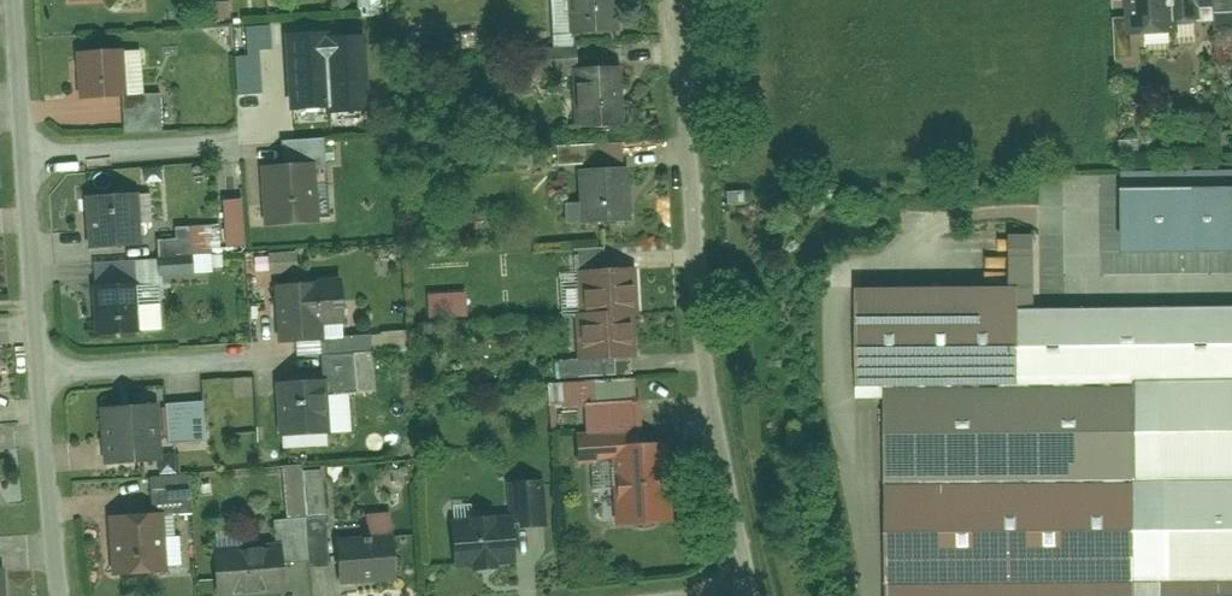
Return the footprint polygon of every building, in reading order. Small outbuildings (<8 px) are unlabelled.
[(358,17),(381,16),(380,0),(358,0),(358,17)] [(559,45),(579,44),(579,31),(575,31),(573,0),(556,0),(559,45)] [(575,31),(579,31),(625,28),(624,0),(573,0),(575,31)] [(1133,30),(1184,30),(1184,20),(1208,19),(1207,0),(1132,0),(1133,30)] [(1220,11),(1231,10),(1231,0),(1220,0),(1220,11)] [(260,95),(258,52),(271,51),(269,25),(242,27),(244,56),(233,57),(235,96),(260,95)] [(285,37),(288,112),(327,111),(324,36),(285,37)] [(328,38),(332,113),(369,111),(366,37),(328,38)] [(129,48),(81,49),(85,96),(125,94),(132,94),(129,49),(129,48)] [(145,48),(129,49),(132,94),(149,93),(145,48)] [(627,63),(577,65),(579,124),(630,122),(627,63)] [(164,92),(149,93),(132,94),(125,94),(128,131),(167,129),(164,92)] [(286,138),(288,161),(321,159),(321,167),(332,166),(330,136),(286,138)] [(288,161),(265,163),(270,222),(325,218),(321,167),(321,159),(288,161)] [(634,166),(583,168),(585,201),(586,221),(639,218),(634,166)] [(1131,185),(1133,247),(1231,247),(1231,184),(1131,185)] [(144,192),(90,195),(92,246),(148,243),(144,192)] [(246,197),(227,198),(231,244),(251,245),(246,197)] [(585,201),(570,201),(571,221),(586,221),(585,201)] [(181,237),(162,239),(162,257),(165,256),(197,255),(196,225),(180,225),(181,237)] [(608,245),(578,248),(579,270),(583,269),(610,267),(608,245)] [(1015,308),(1039,307),(1038,249),(1001,250),(1002,285),(1015,285),(1015,308)] [(137,258),(139,278),(139,282),(166,281),(165,256),(162,257),(137,258)] [(610,267),(583,269),(585,312),(581,312),(582,358),(620,356),(643,355),(640,311),(644,310),(642,265),(610,267)] [(348,276),(280,282),(285,339),(330,337),(330,322),(352,321),(348,276)] [(139,278),(97,281),(99,332),(143,329),(141,303),(139,282),(139,278)] [(861,286),(861,397),(889,399),(891,595),(1231,595),(1231,305),(1039,307),(1015,308),(1015,285),(1002,285),(861,286)] [(467,317),(466,292),(426,294),(428,319),(467,317)] [(167,300),(141,303),(143,329),(169,328),(167,300)] [(327,353),(329,377),(332,376),(333,391),(379,388),(376,350),(327,353)] [(582,358),(563,359),(563,380),(621,376),(620,356),(582,358)] [(329,377),(280,379),(283,434),(336,430),(333,391),(332,376),(329,377)] [(208,398),(170,401),(173,441),(211,438),(208,398)] [(164,401),(105,405),(109,462),(167,457),(164,401)] [(630,429),(581,432),(582,460),(619,458),(619,442),(632,441),(630,429)] [(632,441),(619,442),(619,458),(621,522),(681,516),(677,439),(632,441)] [(154,475),(157,511),(169,510),(198,509),(194,473),(154,475)] [(509,512),(511,527),(546,524),(543,479),(507,482),(509,512)] [(157,511),(113,513),(118,573),(174,569),(169,510),(157,511)] [(395,511),(373,512),(375,533),(396,532),(395,511)] [(511,527),(509,512),(449,518),(454,567),(514,560),(511,527)] [(375,533),(340,535),(344,583),(403,579),(398,532),(396,532),(375,533)] [(327,564),(328,537),(307,536),(307,563),(327,564)] [(212,545),(215,595),(225,595),(285,592),(282,541),(212,545)]
